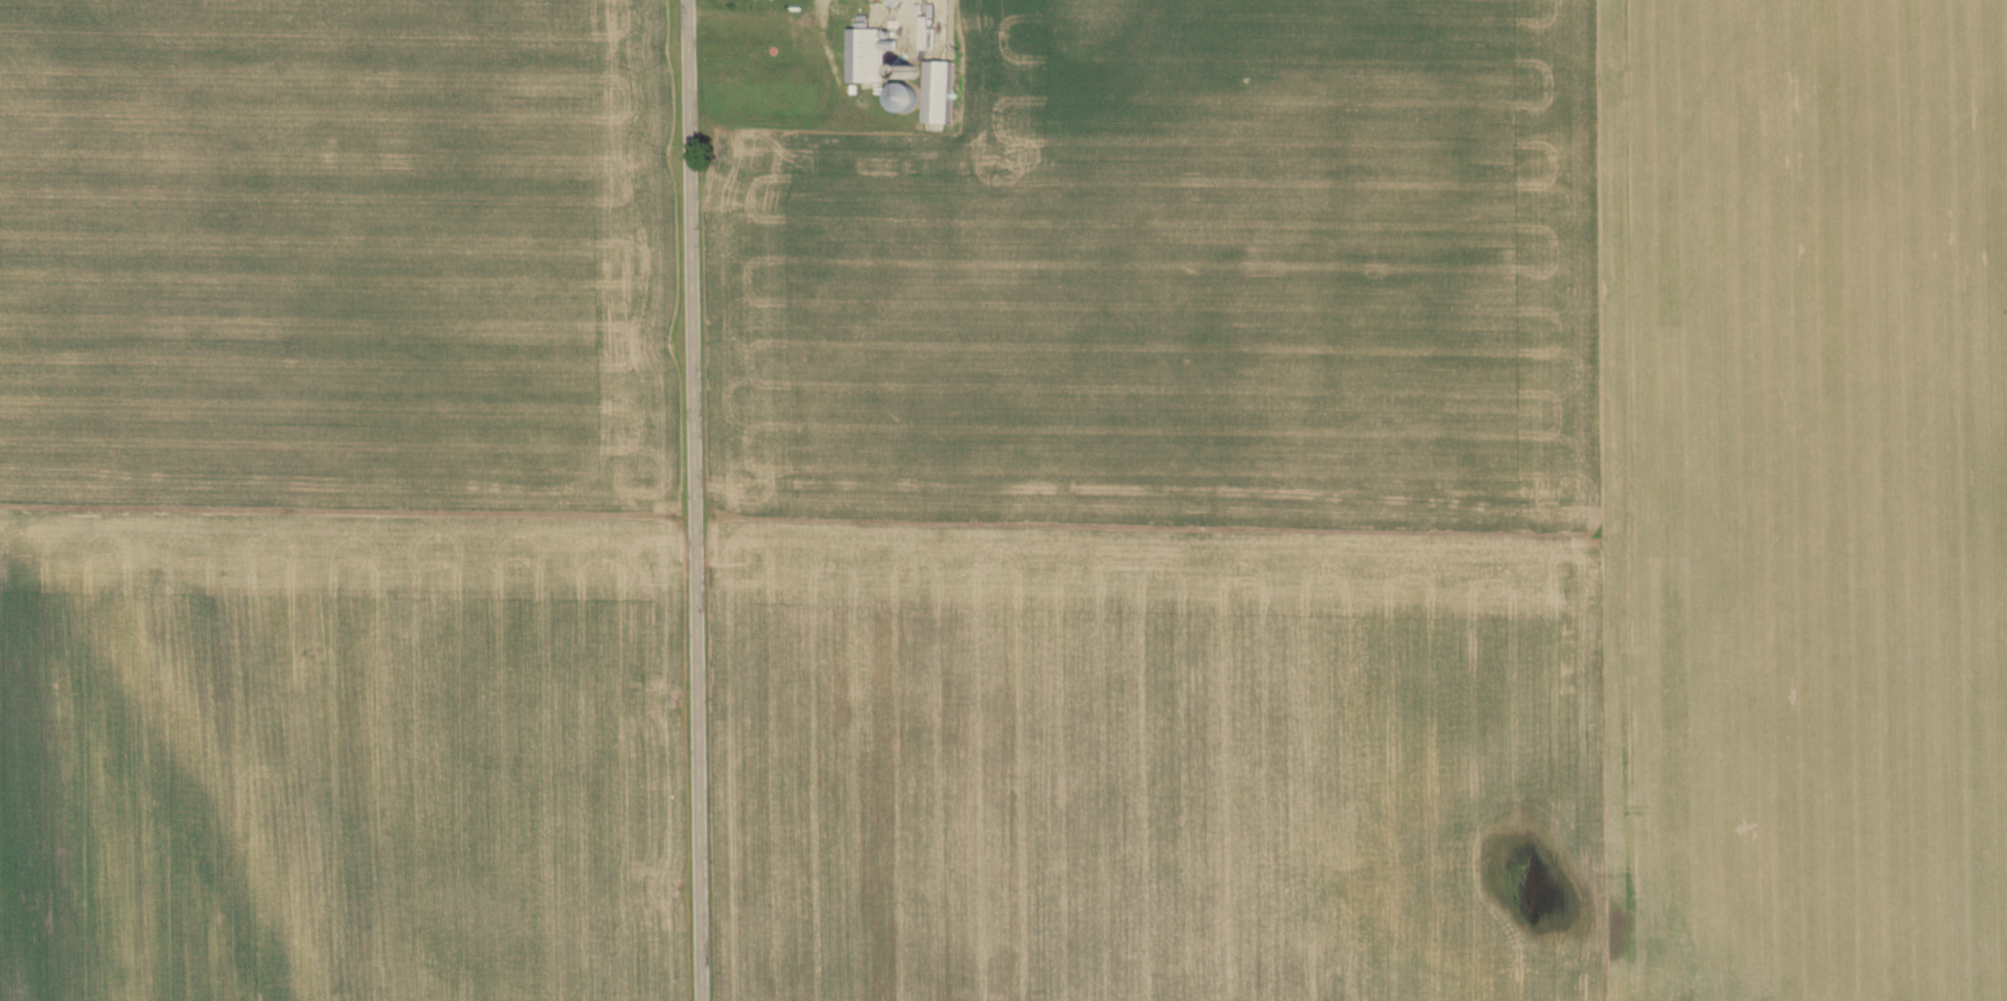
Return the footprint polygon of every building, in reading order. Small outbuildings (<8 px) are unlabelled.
[(834,25),(870,25),(870,4),(834,4),(834,25)] [(850,84),(883,84),(884,51),(899,51),(899,43),(882,43),(882,31),(851,31),(850,84)] [(951,126),(952,64),(927,63),(926,125),(951,126)] [(912,87),(896,86),(895,112),(911,113),(912,87)]
